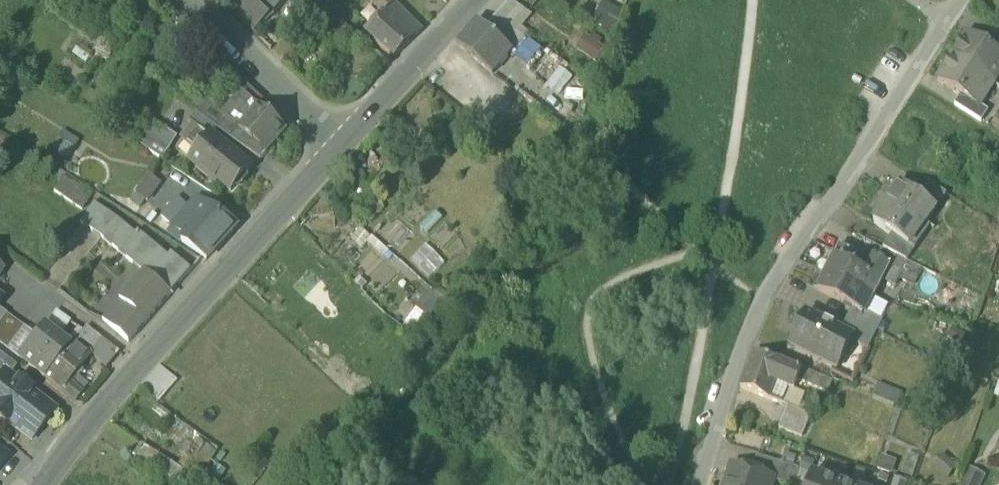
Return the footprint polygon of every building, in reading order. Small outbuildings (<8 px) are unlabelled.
[(254,32),(286,0),(223,0),(254,32)] [(394,58),(422,30),(393,0),(369,0),(383,14),(366,31),(394,58)] [(502,42),(515,27),(528,12),(509,0),(485,28),(502,42)] [(592,21),(615,32),(626,11),(604,0),(603,0),(592,21)] [(457,45),(493,75),(513,51),(525,36),(515,27),(502,42),(485,28),(476,20),(457,45)] [(587,32),(577,48),(602,63),(611,47),(587,32)] [(990,49),(998,55),(998,34),(990,49)] [(953,58),(993,83),(998,74),(998,55),(990,49),(967,35),(953,58)] [(980,105),(993,83),(953,58),(938,81),(961,95),(979,106),(980,105)] [(954,105),(981,122),(989,111),(980,105),(979,106),(961,95),(954,105)] [(230,113),(243,124),(258,107),(245,96),(230,113)] [(217,128),(230,137),(239,128),(240,128),(207,98),(196,112),(217,128)] [(285,131),(258,107),(243,124),(240,128),(239,128),(239,129),(253,141),(254,140),(267,151),(267,150),(285,131)] [(210,137),(217,128),(196,112),(188,123),(193,126),(194,125),(210,137)] [(149,152),(163,160),(178,137),(153,121),(144,135),(155,142),(149,152)] [(183,139),(197,151),(210,137),(194,125),(193,126),(183,139)] [(230,137),(261,160),(268,152),(267,150),(267,151),(254,140),(253,141),(239,129),(239,128),(230,137)] [(210,137),(197,151),(189,161),(217,184),(219,182),(231,192),(252,168),(237,156),(235,158),(210,137)] [(54,192),(82,211),(94,192),(65,174),(54,192)] [(137,194),(147,201),(160,183),(150,176),(137,194)] [(919,198),(936,210),(946,195),(928,183),(919,198)] [(892,236),(909,247),(910,247),(936,210),(919,198),(900,185),(874,222),(892,236)] [(161,216),(173,227),(189,208),(178,198),(161,216)] [(182,243),(207,260),(237,226),(198,199),(189,208),(173,227),(185,238),(182,243)] [(80,223),(102,237),(117,219),(94,204),(80,223)] [(136,235),(117,219),(102,237),(121,253),(143,272),(144,271),(171,294),(191,271),(172,254),(169,258),(138,232),(136,235)] [(890,253),(907,262),(915,250),(910,247),(909,247),(892,236),(883,250),(890,253)] [(826,274),(852,287),(861,271),(852,267),(858,253),(841,245),(826,274)] [(890,253),(884,263),(890,266),(903,273),(900,278),(914,287),(922,270),(907,262),(890,253)] [(866,273),(861,271),(852,287),(873,298),(883,279),(890,266),(884,263),(873,258),(866,273)] [(883,279),(896,286),(900,278),(903,273),(890,266),(883,279)] [(128,342),(129,342),(171,294),(144,271),(143,272),(102,319),(128,342)] [(867,311),(873,298),(852,287),(826,274),(818,291),(853,308),(865,314),(867,311)] [(446,305),(430,294),(418,311),(417,310),(405,326),(423,338),(446,305)] [(853,308),(848,317),(878,332),(884,319),(867,311),(865,314),(853,308)] [(798,349),(830,365),(838,347),(846,352),(852,339),(855,334),(843,328),(808,311),(799,328),(807,332),(798,349)] [(4,315),(0,321),(0,344),(19,357),(35,338),(4,315)] [(869,347),(878,332),(848,317),(843,328),(855,334),(852,339),(869,347)] [(73,341),(90,355),(103,340),(86,326),(73,341)] [(19,357),(43,377),(68,347),(43,328),(35,338),(19,357)] [(73,341),(68,347),(43,377),(75,403),(82,394),(69,382),(92,356),(90,355),(73,341)] [(10,375),(20,361),(0,346),(0,368),(5,372),(5,371),(10,375)] [(838,347),(830,365),(838,369),(846,352),(838,347)] [(743,387),(781,404),(789,386),(794,389),(795,388),(794,388),(798,380),(801,372),(758,353),(743,387)] [(141,391),(151,400),(172,376),(162,368),(160,366),(139,389),(141,391)] [(798,380),(828,392),(833,381),(802,369),(801,372),(798,380)] [(4,425),(6,423),(24,438),(29,431),(40,430),(55,410),(31,391),(32,389),(19,379),(17,380),(10,375),(5,371),(5,372),(0,377),(0,422),(4,425)] [(880,384),(875,397),(900,405),(904,393),(880,384)] [(779,427),(801,436),(811,415),(789,406),(788,406),(779,427)] [(29,431),(24,438),(30,442),(40,430),(29,431)] [(783,484),(795,484),(799,470),(758,458),(753,475),(773,481),(773,482),(783,484)] [(773,482),(773,481),(753,475),(731,468),(731,470),(732,470),(727,484),(772,484),(773,482)] [(812,475),(808,484),(842,484),(812,475)]
